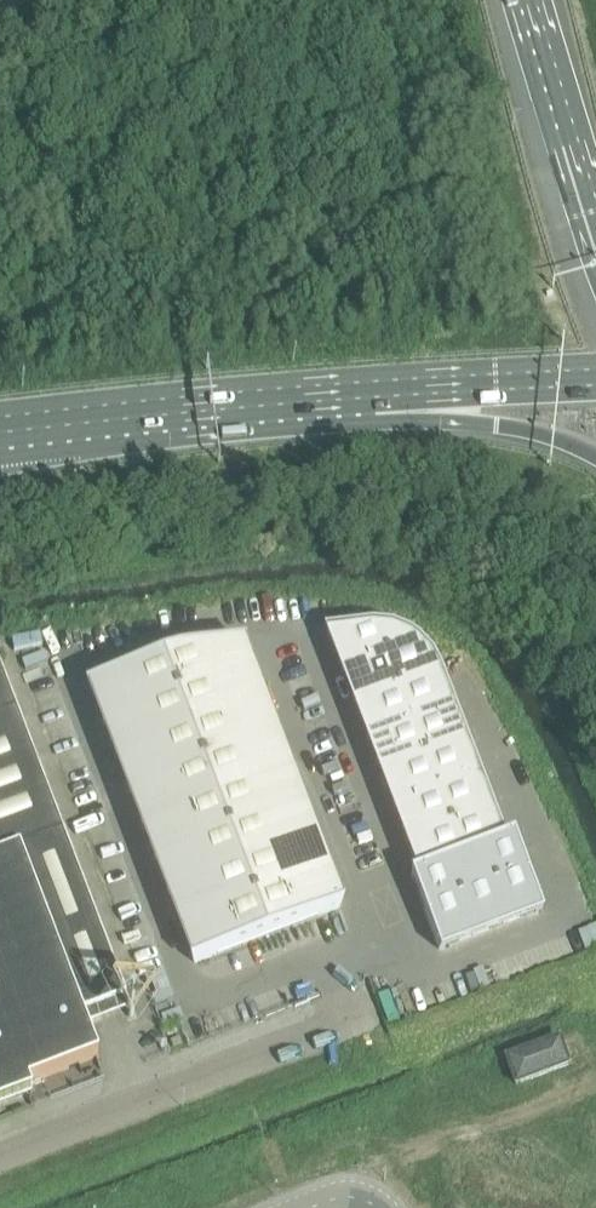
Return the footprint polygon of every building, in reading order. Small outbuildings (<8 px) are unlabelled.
[(353,630),(327,633),(327,636),(329,635),(419,874),(411,877),(439,950),(441,955),(544,916),(542,910),(514,838),(506,841),(441,672),(433,656),(419,642),(410,636),(392,629),(372,627),(353,630)] [(162,659),(175,694),(248,667),(241,648),(240,645),(197,651),(180,654),(162,659)] [(162,659),(90,687),(103,722),(175,694),(162,659)] [(248,667),(175,694),(188,729),(261,701),(248,667)] [(0,672),(0,1106),(32,1093),(28,1084),(98,1057),(82,1017),(125,1000),(0,672)] [(175,694),(103,722),(116,756),(188,729),(175,694)] [(261,701),(188,729),(202,763),(274,736),(261,701)] [(202,763),(188,729),(116,756),(129,791),(202,763)] [(274,736),(202,763),(215,798),(287,770),(274,736)] [(202,763),(129,791),(142,825),(215,798),(202,763)] [(287,770),(215,798),(228,832),(301,805),(287,770)] [(215,798),(142,825),(155,860),(228,832),(215,798)] [(301,805),(228,832),(241,867),(314,839),(301,805)] [(241,867),(228,832),(155,860),(168,894),(241,867)] [(314,839),(241,867),(254,901),(327,874),(314,839)] [(254,901),(241,867),(168,894),(181,929),(254,901)] [(327,874),(254,901),(267,936),(340,908),(327,874)] [(267,936),(254,901),(181,929),(195,963),(267,936)] [(558,1041),(506,1061),(515,1086),(568,1066),(558,1041)]
